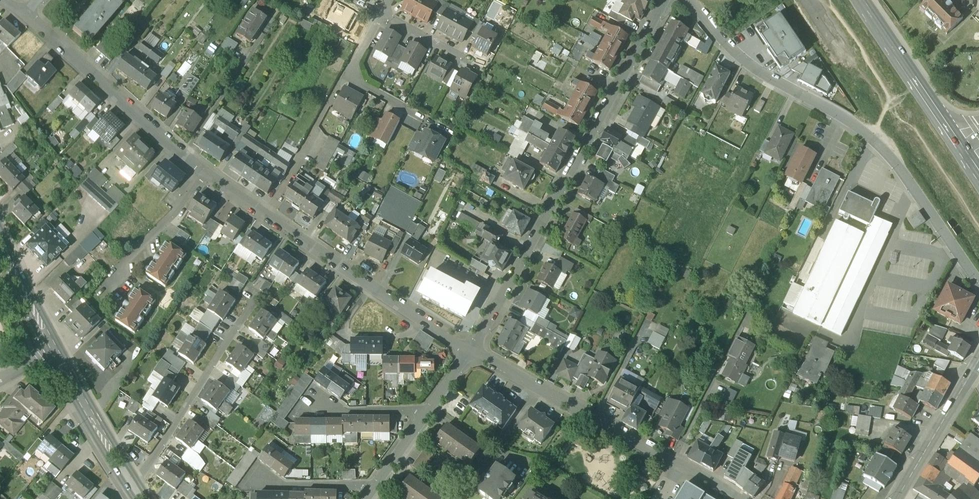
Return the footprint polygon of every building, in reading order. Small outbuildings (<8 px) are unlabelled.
[(74,30),(89,43),(127,0),(100,0),(74,30)] [(402,10),(415,17),(424,0),(408,0),(402,10)] [(429,0),(424,0),(415,17),(427,24),(434,12),(438,5),(437,4),(429,0)] [(440,0),(439,0),(437,4),(438,5),(434,12),(439,15),(445,3),(440,0)] [(612,11),(620,15),(625,6),(622,4),(624,0),(618,0),(612,11)] [(628,0),(627,0),(624,0),(622,4),(625,6),(620,15),(619,15),(627,20),(633,23),(635,18),(640,21),(646,10),(628,0)] [(628,0),(646,10),(651,0),(628,0)] [(743,4),(742,5),(745,10),(752,5),(749,0),(740,0),(743,4)] [(943,0),(929,0),(920,9),(932,21),(933,19),(937,23),(935,24),(947,36),(963,19),(951,8),(952,7),(948,3),(947,4),(943,0)] [(355,12),(337,3),(327,20),(345,30),(355,12)] [(451,6),(445,3),(439,15),(444,18),(448,10),(449,10),(451,6)] [(254,9),(237,34),(250,43),(251,43),(250,42),(267,19),(267,18),(254,9)] [(444,18),(438,30),(450,36),(461,17),(449,10),(448,10),(444,18)] [(627,20),(619,15),(620,15),(612,11),(609,17),(620,23),(624,25),(627,20)] [(780,70),(806,53),(780,14),(755,30),(769,50),(767,51),(780,70)] [(473,23),(461,17),(450,36),(462,43),(468,32),(473,23)] [(318,22),(311,18),(309,23),(312,25),(316,26),(318,22)] [(605,24),(593,18),(590,24),(602,30),(602,29),(605,24)] [(620,23),(611,18),(608,23),(617,28),(620,23)] [(481,22),(475,19),(473,23),(468,32),(474,35),(480,23),(481,22)] [(309,23),(302,20),(299,25),(309,30),(312,25),(309,23)] [(0,23),(0,42),(7,48),(19,36),(2,21),(0,23)] [(328,26),(318,22),(316,26),(325,31),(328,26)] [(689,31),(673,22),(667,33),(683,42),(687,35),(689,31)] [(474,35),(472,38),(477,41),(483,30),(484,31),(487,26),(480,23),(474,35)] [(611,28),(605,24),(602,29),(609,33),(611,28)] [(609,33),(602,45),(619,54),(628,37),(611,28),(609,33)] [(401,38),(388,30),(376,50),(389,58),(390,58),(397,44),(401,38)] [(488,36),(483,33),(484,31),(483,30),(477,41),(473,49),(488,57),(498,38),(490,34),(488,36)] [(151,33),(146,40),(155,46),(160,40),(151,33)] [(667,33),(651,62),(667,71),(683,42),(667,33)] [(196,40),(203,43),(206,38),(200,34),(196,40)] [(130,35),(122,45),(127,49),(135,39),(130,35)] [(691,37),(687,35),(683,42),(687,44),(691,37)] [(700,42),(691,37),(687,44),(696,49),(700,42)] [(238,44),(228,38),(222,48),(232,54),(238,44)] [(117,53),(104,40),(96,49),(110,62),(117,53)] [(154,49),(145,42),(139,49),(149,56),(154,49)] [(706,43),(702,52),(707,54),(711,45),(706,43)] [(397,44),(390,58),(389,58),(387,61),(393,64),(394,62),(402,47),(397,44)] [(426,51),(412,44),(408,51),(402,62),(416,70),(426,51)] [(619,54),(602,45),(595,57),(593,62),(609,71),(619,54)] [(402,47),(394,62),(400,66),(402,62),(408,51),(402,47)] [(164,56),(154,49),(149,56),(158,63),(164,56)] [(536,51),(532,60),(541,63),(545,55),(536,51)] [(595,57),(588,53),(585,58),(593,62),(595,57)] [(134,61),(126,55),(116,68),(132,79),(143,64),(136,59),(134,61)] [(452,66),(438,58),(428,75),(437,80),(438,77),(444,80),(450,69),(452,66)] [(667,71),(651,62),(643,77),(659,85),(662,80),(667,71)] [(44,69),(37,63),(25,77),(40,90),(55,73),(47,66),(44,69)] [(791,71),(804,77),(809,67),(803,63),(791,71)] [(150,69),(143,64),(132,79),(148,91),(157,78),(151,73),(148,71),(150,69)] [(168,65),(161,76),(167,80),(174,69),(168,65)] [(704,77),(682,66),(676,76),(682,79),(692,85),(698,88),(704,77)] [(716,67),(701,95),(703,96),(704,100),(708,99),(709,102),(713,101),(716,102),(730,74),(716,67)] [(820,77),(822,73),(809,67),(804,77),(801,83),(813,89),(814,89),(820,77)] [(455,72),(450,69),(444,80),(449,83),(453,75),(455,72)] [(458,78),(452,90),(457,92),(457,93),(459,95),(460,94),(467,98),(477,79),(470,76),(470,74),(468,74),(462,71),(458,78)] [(449,83),(447,87),(452,90),(458,78),(453,75),(449,83)] [(659,85),(643,77),(639,83),(658,93),(664,81),(662,80),(659,85)] [(825,79),(820,77),(814,89),(827,95),(831,88),(825,79)] [(682,79),(674,94),(684,99),(692,85),(682,79)] [(187,80),(180,89),(190,95),(196,86),(187,80)] [(581,84),(573,80),(570,85),(578,89),(581,84)] [(78,84),(68,96),(74,101),(72,102),(77,107),(89,94),(78,84)] [(597,93),(581,84),(578,89),(571,101),(588,110),(597,93)] [(5,107),(9,105),(5,96),(4,96),(0,87),(0,86),(0,109),(5,107)] [(364,98),(345,88),(334,109),(353,119),(364,98)] [(753,96),(737,89),(733,97),(733,96),(728,106),(726,109),(742,118),(749,105),(749,104),(753,96)] [(727,93),(722,103),(728,106),(733,96),(727,93)] [(89,94),(77,107),(83,113),(85,111),(89,115),(100,104),(89,94)] [(164,97),(161,95),(152,108),(167,119),(177,105),(174,103),(176,101),(166,94),(164,97)] [(636,109),(628,123),(633,126),(645,132),(646,133),(655,117),(660,108),(639,96),(633,107),(636,109)] [(63,102),(58,97),(51,105),(54,108),(56,110),(63,102)] [(676,103),(666,97),(663,103),(673,109),(676,103)] [(769,100),(764,111),(769,114),(774,103),(769,100)] [(588,110),(571,101),(564,113),(562,118),(578,127),(588,110)] [(560,110),(547,102),(544,108),(557,116),(560,111),(560,110)] [(0,109),(0,130),(12,125),(5,107),(0,109)] [(202,120),(187,110),(185,114),(184,114),(180,121),(178,126),(193,135),(202,120)] [(99,123),(92,130),(92,131),(100,138),(115,121),(107,113),(99,123)] [(25,114),(15,121),(24,133),(33,125),(25,114)] [(383,123),(376,136),(377,136),(375,139),(388,146),(400,122),(387,115),(383,123)] [(535,124),(524,117),(521,123),(522,124),(532,129),(535,124)] [(89,124),(86,128),(91,133),(92,131),(92,130),(99,123),(94,118),(89,124)] [(230,125),(219,118),(216,124),(220,127),(226,131),(230,125)] [(84,120),(76,128),(78,129),(82,133),(86,128),(89,124),(84,120)] [(377,120),(369,136),(375,139),(377,136),(376,136),(383,123),(377,120)] [(115,121),(100,138),(107,145),(108,145),(115,137),(124,128),(115,121)] [(532,129),(529,136),(545,145),(550,148),(553,143),(547,140),(549,137),(539,132),(542,127),(536,123),(535,124),(532,129)] [(633,126),(628,123),(625,129),(630,132),(633,126)] [(216,124),(209,134),(214,137),(215,135),(215,134),(220,127),(216,124)] [(246,124),(241,132),(237,138),(233,145),(237,148),(241,141),(245,136),(246,136),(251,128),(246,124)] [(532,129),(522,124),(519,131),(522,132),(529,136),(532,129)] [(241,132),(230,125),(226,131),(231,134),(237,138),(241,132)] [(645,132),(633,126),(630,132),(638,137),(642,138),(645,132)] [(771,143),(765,154),(780,161),(793,135),(778,127),(771,143)] [(622,136),(609,129),(601,141),(606,144),(616,150),(623,137),(622,136)] [(550,148),(565,156),(575,139),(560,130),(553,143),(550,148)] [(529,136),(522,132),(518,139),(525,143),(526,142),(529,136)] [(209,134),(199,148),(210,155),(220,141),(214,137),(209,134)] [(237,138),(231,134),(225,144),(230,148),(233,145),(237,138)] [(424,138),(416,134),(408,150),(416,154),(417,151),(424,138)] [(443,140),(432,135),(431,138),(427,139),(424,138),(417,151),(425,155),(429,154),(437,158),(444,143),(443,140)] [(636,141),(624,135),(622,136),(623,137),(616,150),(630,157),(638,142),(636,141)] [(155,156),(133,136),(115,156),(138,176),(155,156)] [(246,136),(245,136),(241,141),(258,153),(262,147),(246,136)] [(545,145),(529,136),(526,142),(544,152),(545,151),(548,152),(550,148),(545,145)] [(115,137),(108,145),(107,145),(106,147),(111,151),(120,141),(115,137)] [(330,137),(323,148),(334,154),(340,143),(330,137)] [(642,138),(638,137),(636,141),(638,142),(647,148),(650,143),(642,138)] [(225,144),(220,141),(210,155),(221,162),(230,148),(225,144)] [(518,141),(510,156),(520,161),(527,146),(518,141)] [(766,141),(760,151),(765,154),(771,143),(766,141)] [(616,150),(606,144),(605,146),(603,146),(596,158),(607,165),(611,158),(625,166),(630,157),(616,150)] [(299,150),(293,146),(289,152),(294,155),(297,154),(299,150)] [(276,156),(262,147),(258,153),(272,162),(276,156)] [(334,154),(323,148),(314,166),(324,172),(334,154)] [(565,156),(550,148),(548,152),(541,165),(556,173),(565,156)] [(289,152),(284,149),(282,154),(280,159),(283,161),(288,165),(294,155),(289,152)] [(800,149),(786,177),(789,179),(788,180),(792,183),(798,184),(801,185),(802,183),(815,156),(813,155),(813,154),(809,150),(804,149),(803,150),(800,149)] [(242,151),(230,169),(242,177),(252,162),(246,158),(248,154),(242,151)] [(280,159),(276,156),(272,162),(276,165),(279,167),(283,161),(280,159)] [(350,156),(342,158),(344,165),(352,163),(350,156)] [(533,173),(509,160),(504,171),(508,174),(504,180),(524,191),(529,182),(531,182),(533,182),(534,181),(535,179),(535,177),(535,175),(533,173)] [(4,161),(0,165),(0,179),(3,182),(16,169),(10,163),(8,165),(4,161)] [(283,161),(279,167),(282,169),(287,172),(290,166),(288,165),(283,161)] [(161,169),(151,182),(160,190),(164,186),(172,193),(185,177),(167,162),(161,169)] [(256,164),(252,162),(242,177),(256,186),(266,172),(262,169),(263,167),(257,162),(256,164)] [(276,165),(272,162),(266,172),(269,174),(271,171),(272,172),(276,165)] [(156,165),(145,177),(151,182),(161,169),(156,165)] [(22,175),(16,169),(3,182),(13,192),(24,181),(20,177),(22,175)] [(282,169),(279,173),(281,174),(278,180),(281,182),(287,172),(282,169)] [(441,169),(435,179),(440,182),(446,172),(441,169)] [(615,177),(601,169),(598,175),(612,182),(615,177)] [(107,181),(95,170),(88,177),(100,189),(107,181)] [(812,189),(806,202),(823,211),(840,179),(822,170),(812,189)] [(269,174),(266,172),(256,186),(268,195),(278,180),(281,174),(279,173),(276,171),(272,176),(269,174)] [(494,179),(486,174),(482,182),(490,186),(494,179)] [(310,182),(299,175),(288,192),(289,193),(285,199),(300,210),(312,193),(314,191),(313,190),(307,187),(310,182)] [(612,182),(598,175),(595,181),(602,184),(602,185),(609,189),(612,182)] [(588,177),(579,195),(592,202),(602,185),(602,184),(595,181),(588,177)] [(792,183),(788,180),(785,187),(797,193),(801,185),(798,184),(792,183)] [(108,181),(103,188),(108,191),(112,184),(108,181)] [(797,193),(789,208),(794,211),(800,200),(807,187),(807,186),(802,183),(801,185),(797,193)] [(331,193),(318,184),(313,190),(314,191),(312,193),(317,196),(315,199),(324,204),(327,199),(331,193)] [(126,198),(113,186),(106,194),(118,206),(126,198)] [(807,187),(800,200),(806,203),(806,202),(812,189),(807,187)] [(339,195),(332,191),(331,193),(327,199),(332,203),(339,195)] [(312,193),(300,210),(314,219),(324,204),(315,199),(317,196),(312,193)] [(873,204),(848,193),(840,212),(845,215),(844,217),(844,218),(844,219),(845,220),(846,220),(847,220),(848,220),(848,219),(849,217),(868,226),(870,226),(873,218),(878,208),(880,203),(880,201),(876,199),(875,200),(873,204)] [(218,207),(200,195),(189,212),(198,218),(196,221),(205,226),(210,219),(218,207)] [(344,199),(339,195),(332,203),(338,207),(339,205),(344,199)] [(34,217),(38,214),(23,198),(14,206),(17,209),(12,214),(24,226),(34,217)] [(335,211),(332,215),(331,215),(326,221),(327,222),(324,227),(337,235),(348,220),(335,211)] [(918,212),(907,220),(914,230),(925,223),(918,212)] [(530,222),(514,213),(510,221),(508,220),(503,227),(521,237),(530,222)] [(367,214),(361,223),(368,227),(373,218),(367,214)] [(481,225),(461,214),(456,223),(476,234),(481,225)] [(574,214),(560,239),(573,246),(587,221),(574,214)] [(245,225),(233,217),(225,229),(222,234),(234,242),(245,225)] [(870,226),(840,291),(841,291),(858,299),(892,227),(888,225),(873,218),(870,226)] [(214,222),(210,219),(205,226),(203,229),(208,232),(214,222)] [(348,220),(337,235),(351,245),(361,229),(348,220)] [(208,232),(206,235),(216,242),(222,234),(225,229),(214,222),(208,232)] [(859,233),(836,222),(803,293),(796,309),(793,314),(821,327),(823,327),(829,316),(841,291),(840,291),(870,226),(868,226),(866,229),(866,228),(865,230),(861,228),(859,233)] [(419,227),(412,223),(406,233),(412,237),(410,240),(416,243),(421,236),(416,232),(419,227)] [(502,237),(490,230),(481,225),(476,234),(493,244),(497,246),(502,237)] [(68,245),(49,226),(26,247),(46,267),(68,245)] [(736,230),(730,227),(726,233),(732,236),(736,230)] [(96,230),(79,246),(87,255),(104,238),(96,230)] [(190,236),(181,230),(177,234),(187,241),(190,236)] [(263,240),(253,233),(243,248),(253,254),(263,240)] [(187,241),(177,234),(174,239),(183,246),(187,241)] [(375,235),(365,253),(382,262),(388,252),(392,244),(375,235)] [(392,244),(388,252),(394,255),(402,239),(396,236),(392,244)] [(272,246),(263,240),(253,254),(262,261),(272,246)] [(416,243),(410,240),(402,254),(410,260),(412,256),(420,261),(427,250),(416,243)] [(187,256),(168,243),(159,256),(158,256),(154,261),(155,262),(146,275),(165,288),(175,273),(173,272),(175,269),(177,270),(187,256)] [(497,246),(493,244),(488,253),(484,262),(502,272),(512,254),(497,246)] [(79,246),(63,262),(69,268),(78,260),(80,262),(87,255),(79,246)] [(290,258),(281,252),(271,267),(280,273),(290,258)] [(299,265),(290,258),(280,273),(289,279),(299,265)] [(574,265),(561,258),(556,266),(567,271),(567,272),(570,273),(574,265)] [(555,268),(546,264),(537,280),(552,289),(561,273),(565,275),(567,272),(567,271),(556,266),(555,268)] [(308,270),(298,285),(307,291),(317,277),(308,270)] [(426,270),(416,291),(421,293),(432,272),(426,270)] [(490,277),(479,271),(477,276),(487,282),(490,277)] [(466,290),(432,272),(421,293),(420,295),(422,296),(424,294),(436,300),(434,303),(436,304),(438,301),(450,308),(449,310),(451,311),(452,309),(465,316),(470,306),(472,307),(480,293),(468,287),(466,290)] [(74,285),(65,275),(51,289),(66,305),(74,297),(80,291),(74,285)] [(261,277),(256,287),(268,292),(272,283),(261,277)] [(317,277),(307,291),(317,298),(327,283),(317,277)] [(86,285),(81,279),(74,285),(80,291),(86,285)] [(244,286),(233,279),(229,286),(240,293),(244,286)] [(959,292),(948,286),(934,311),(945,317),(946,316),(950,317),(949,319),(960,325),(966,314),(964,313),(966,309),(968,310),(973,299),(962,293),(961,295),(958,293),(959,292)] [(791,288),(784,304),(796,309),(803,293),(791,288)] [(156,302),(137,290),(128,303),(126,302),(123,307),(124,308),(115,321),(134,334),(144,320),(142,319),(145,316),(146,317),(156,302)] [(343,294),(336,290),(326,305),(335,310),(341,314),(351,300),(350,299),(351,297),(350,296),(349,294),(348,293),(346,293),(344,293),(343,294)] [(546,299),(529,290),(519,308),(526,311),(527,312),(527,311),(537,316),(546,299)] [(858,299),(841,291),(829,316),(847,323),(858,299)] [(235,302),(221,292),(215,301),(229,311),(235,302)] [(66,305),(65,306),(69,310),(78,301),(74,297),(66,305)] [(78,301),(69,310),(73,315),(82,306),(78,301)] [(215,301),(208,311),(221,319),(223,321),(229,311),(215,301)] [(320,301),(313,311),(317,313),(324,303),(320,301)] [(73,315),(65,323),(81,340),(98,323),(82,306),(73,315)] [(573,308),(572,315),(580,317),(582,310),(573,308)] [(335,310),(326,323),(332,328),(341,314),(335,310)] [(221,319),(208,311),(204,318),(216,326),(221,319)] [(277,321),(263,311),(256,320),(271,330),(277,321)] [(537,316),(527,311),(527,312),(526,311),(523,316),(523,317),(535,324),(536,323),(539,317),(537,316)] [(287,324),(289,326),(293,320),(287,314),(267,336),(272,341),(287,324)] [(535,324),(523,317),(523,316),(519,324),(530,330),(532,331),(535,324)] [(847,323),(829,316),(823,327),(841,336),(847,323)] [(550,323),(540,317),(539,317),(536,323),(546,329),(550,323)] [(216,326),(204,318),(200,323),(213,332),(216,326)] [(519,324),(510,319),(505,328),(520,337),(524,339),(530,330),(519,324)] [(271,330),(256,320),(250,329),(264,340),(271,330)] [(213,332),(200,323),(196,330),(209,338),(213,332)] [(546,329),(536,323),(532,331),(531,333),(552,345),(550,347),(561,353),(567,341),(546,329)] [(947,330),(934,326),(929,335),(941,341),(947,330)] [(520,337),(505,328),(496,344),(511,353),(517,342),(520,337)] [(209,338),(196,330),(192,336),(204,344),(209,338)] [(428,351),(434,338),(418,330),(412,343),(428,351)] [(118,341),(108,331),(104,335),(114,345),(118,341)] [(181,332),(177,339),(186,345),(190,338),(181,332)] [(666,338),(654,332),(648,344),(660,350),(666,338)] [(571,334),(565,346),(576,351),(581,339),(571,334)] [(104,335),(85,353),(104,372),(122,353),(114,345),(104,335)] [(941,341),(929,335),(924,344),(936,351),(940,345),(941,341)] [(190,338),(186,345),(200,355),(206,346),(204,344),(192,336),(190,338)] [(336,339),(332,336),(326,344),(330,348),(336,339)] [(827,343),(816,338),(813,345),(814,346),(815,345),(824,349),(827,343)] [(336,339),(330,348),(335,351),(341,342),(336,339)] [(255,352),(264,358),(272,346),(262,340),(255,352)] [(368,340),(352,341),(352,345),(351,356),(368,356),(368,340)] [(383,340),(368,340),(368,356),(383,356),(383,340)] [(754,348),(736,340),(728,357),(733,359),(729,368),(728,367),(723,376),(736,382),(744,365),(745,365),(754,348)] [(126,349),(118,341),(114,345),(122,353),(126,349)] [(970,348),(956,341),(953,346),(950,350),(949,353),(950,353),(963,361),(970,348)] [(341,342),(335,351),(342,356),(345,345),(341,342)] [(517,342),(511,353),(518,356),(524,346),(522,344),(517,342)] [(186,345),(179,355),(194,365),(200,355),(186,345)] [(254,356),(240,345),(233,354),(248,365),(254,356)] [(352,345),(345,345),(342,356),(351,356),(352,345)] [(824,349),(815,345),(814,346),(807,364),(800,374),(817,382),(824,366),(827,367),(833,354),(824,349)] [(950,350),(940,345),(936,351),(948,357),(950,353),(949,353),(950,350)] [(186,363),(169,351),(154,372),(165,379),(172,383),(186,363)] [(615,361),(599,353),(596,360),(588,376),(603,384),(607,377),(608,377),(612,368),(615,361)] [(248,365),(233,354),(226,364),(241,374),(248,365)] [(596,360),(584,354),(577,367),(578,368),(572,378),(578,381),(581,375),(587,378),(588,376),(596,360)] [(423,358),(421,361),(414,361),(414,373),(421,373),(423,375),(427,371),(433,371),(433,363),(427,363),(423,358)] [(399,359),(383,359),(383,375),(399,375),(399,359)] [(414,359),(399,359),(399,375),(414,375),(414,373),(414,361),(414,359)] [(950,362),(937,360),(934,366),(938,368),(944,372),(945,372),(950,362)] [(565,361),(557,374),(571,381),(572,378),(578,368),(577,367),(565,361)] [(337,378),(324,369),(315,382),(328,391),(337,378)] [(165,379),(154,372),(148,381),(159,388),(165,379)] [(237,384),(240,379),(232,373),(228,378),(237,384)] [(314,380),(305,373),(300,380),(309,386),(314,380)] [(921,374),(912,374),(905,388),(913,389),(915,387),(920,378),(921,374)] [(920,378),(915,387),(926,391),(927,390),(930,384),(928,383),(932,375),(929,374),(926,380),(925,381),(920,378)] [(587,378),(581,375),(578,381),(575,386),(583,390),(589,379),(587,378)] [(950,385),(932,375),(928,383),(930,384),(927,390),(943,398),(950,385)] [(228,378),(224,384),(236,393),(240,387),(228,378)] [(350,388),(337,378),(328,391),(341,400),(350,388)] [(172,383),(165,379),(159,388),(174,398),(181,389),(172,383)] [(640,389),(620,379),(608,402),(628,413),(637,395),(640,389)] [(309,386),(300,380),(297,384),(306,391),(309,386)] [(230,392),(216,382),(209,391),(223,401),(230,392)] [(306,391),(297,384),(293,389),(302,395),(306,391)] [(42,401),(37,397),(38,396),(28,387),(23,393),(20,391),(12,400),(26,412),(42,425),(54,409),(43,399),(42,401)] [(498,397),(484,387),(470,407),(502,430),(516,410),(502,400),(503,398),(500,396),(498,397)] [(174,398),(159,388),(153,398),(168,407),(174,398)] [(731,405),(738,392),(729,388),(722,400),(731,405)] [(913,389),(905,388),(900,397),(901,398),(907,401),(913,389)] [(302,395),(293,389),(290,394),(299,400),(302,395)] [(661,400),(640,389),(637,395),(642,397),(658,406),(661,400)] [(943,398),(927,390),(926,391),(920,403),(936,411),(943,398)] [(223,401),(209,391),(203,400),(217,410),(219,408),(223,401)] [(299,400),(290,394),(286,399),(296,405),(299,400)] [(637,395),(631,406),(636,409),(642,397),(637,395)] [(10,398),(3,408),(5,409),(0,416),(0,425),(13,436),(23,425),(19,421),(26,412),(12,400),(10,398)] [(901,398),(894,410),(912,420),(919,407),(907,401),(901,398)] [(296,405),(286,399),(283,403),(292,409),(296,405)] [(667,399),(659,415),(665,418),(671,406),(672,406),(674,403),(667,399)] [(155,408),(146,401),(143,406),(152,413),(155,408)] [(233,409),(223,401),(219,408),(228,415),(233,409)] [(129,411),(134,414),(141,405),(135,402),(129,411)] [(292,409),(283,403),(279,408),(289,414),(292,409)] [(846,412),(860,414),(860,407),(847,405),(846,412)] [(636,409),(631,406),(628,413),(623,422),(637,430),(646,414),(636,409)] [(665,418),(660,427),(669,431),(667,435),(673,438),(679,427),(683,419),(682,416),(684,412),(672,406),(671,406),(665,418)] [(883,409),(871,407),(870,417),(872,418),(881,419),(883,409)] [(276,414),(284,420),(289,414),(279,408),(276,414)] [(541,416),(532,410),(519,429),(542,444),(555,426),(546,420),(545,415),(541,416)] [(221,419),(211,412),(207,418),(216,425),(221,419)] [(284,420),(276,414),(270,422),(284,432),(289,424),(284,420)] [(139,416),(129,430),(138,437),(148,422),(144,419),(139,416)] [(870,417),(859,416),(856,435),(868,437),(872,418),(870,417)] [(216,425),(207,418),(203,423),(213,430),(216,425)] [(358,418),(343,418),(343,421),(343,434),(357,434),(358,434),(358,418)] [(374,418),(358,418),(358,434),(374,434),(374,418)] [(390,418),(374,418),(374,434),(389,434),(390,421),(390,418)] [(190,421),(183,430),(198,441),(204,431),(190,421)] [(312,421),(296,421),(296,436),(302,436),(311,436),(312,421)] [(327,421),(312,421),(311,436),(327,436),(327,421)] [(343,421),(327,421),(327,436),(343,436),(343,434),(343,421)] [(712,422),(705,421),(698,432),(704,435),(712,422)] [(789,421),(788,429),(795,430),(797,422),(789,421)] [(153,425),(148,422),(138,437),(148,443),(158,428),(153,425)] [(480,449),(447,425),(435,441),(468,466),(480,449)] [(679,427),(673,438),(679,441),(684,430),(679,427)] [(911,438),(894,428),(884,445),(895,452),(901,455),(911,438)] [(198,441),(183,430),(177,439),(191,449),(198,441)] [(970,436),(965,432),(962,436),(967,440),(970,436)] [(357,443),(357,434),(343,434),(343,436),(343,443),(357,443)] [(785,436),(777,434),(775,442),(783,444),(785,436)] [(962,436),(959,434),(955,440),(963,446),(967,440),(962,436)] [(971,434),(970,436),(967,440),(963,446),(960,450),(978,464),(978,440),(971,434)] [(721,437),(718,436),(718,437),(714,443),(710,449),(713,451),(714,449),(715,450),(718,447),(724,439),(721,437)] [(785,436),(783,444),(779,457),(794,462),(800,441),(790,438),(785,436)] [(48,437),(37,451),(42,456),(44,454),(51,459),(61,447),(48,437)] [(710,449),(700,444),(701,442),(699,441),(689,459),(701,465),(710,449)] [(743,444),(736,441),(727,457),(734,460),(739,453),(743,444)] [(775,442),(773,441),(768,458),(778,460),(779,457),(783,444),(775,442)] [(895,452),(884,445),(878,456),(889,462),(895,452)] [(51,459),(49,461),(62,471),(73,458),(61,447),(51,459)] [(281,456),(268,447),(259,459),(272,469),(281,456)] [(24,456),(14,448),(9,453),(20,462),(24,456)] [(171,452),(166,448),(161,458),(165,461),(171,452)] [(713,451),(710,449),(701,465),(713,472),(723,454),(721,452),(720,454),(713,451)] [(949,466),(947,466),(956,473),(975,487),(978,481),(978,464),(960,450),(957,455),(951,463),(949,466)] [(258,457),(249,451),(244,457),(253,464),(258,457)] [(952,452),(947,460),(951,463),(957,455),(952,452)] [(182,459),(173,453),(169,460),(172,462),(171,464),(177,468),(182,459)] [(751,459),(739,453),(734,460),(724,480),(737,486),(746,470),(751,459)] [(935,454),(929,466),(935,469),(942,458),(935,454)] [(878,456),(876,455),(864,477),(866,479),(863,484),(879,493),(882,487),(884,489),(889,481),(890,481),(893,476),(892,475),(897,467),(889,462),(878,456)] [(294,465),(281,456),(272,469),(285,478),(294,465)] [(253,464),(244,457),(241,462),(250,468),(253,464)] [(167,462),(157,476),(166,483),(177,468),(171,464),(168,462),(168,461),(167,462)] [(250,468),(241,462),(237,467),(246,473),(250,468)] [(759,465),(756,464),(752,475),(754,477),(757,479),(766,467),(763,466),(759,465)] [(489,476),(488,475),(485,480),(486,481),(478,491),(489,498),(501,498),(515,479),(497,466),(489,476)] [(935,469),(929,466),(921,478),(934,485),(935,484),(940,477),(942,474),(935,469)] [(956,473),(947,466),(943,471),(950,477),(951,476),(953,478),(956,473)] [(246,473),(237,467),(234,471),(243,478),(246,473)] [(177,468),(166,483),(175,489),(186,475),(177,468)] [(793,468),(787,481),(797,484),(801,472),(793,468)] [(343,479),(356,478),(355,470),(343,471),(343,479)] [(754,477),(746,470),(737,486),(743,491),(754,477)] [(243,478),(234,471),(231,476),(239,482),(243,478)] [(950,477),(943,471),(942,474),(940,477),(947,482),(949,483),(953,478),(951,476),(950,477)] [(76,473),(65,486),(80,498),(83,498),(93,488),(76,473)] [(239,482),(231,476),(227,481),(236,487),(239,482)] [(409,477),(398,493),(406,498),(440,498),(409,477)] [(757,479),(754,477),(743,491),(754,498),(764,485),(757,479)] [(947,482),(940,477),(935,484),(942,488),(947,482)] [(935,484),(934,485),(921,478),(915,490),(930,498),(939,498),(942,496),(945,490),(942,488),(935,484)] [(848,485),(839,482),(833,498),(843,498),(848,485)] [(41,495),(46,498),(47,498),(56,487),(51,483),(41,495)] [(686,483),(677,498),(703,498),(705,495),(686,483)] [(795,489),(785,485),(781,492),(791,496),(795,489)] [(969,485),(964,490),(963,489),(956,497),(955,496),(952,498),(978,498),(978,495),(969,485)] [(56,487),(47,498),(55,498),(61,492),(56,487)]
